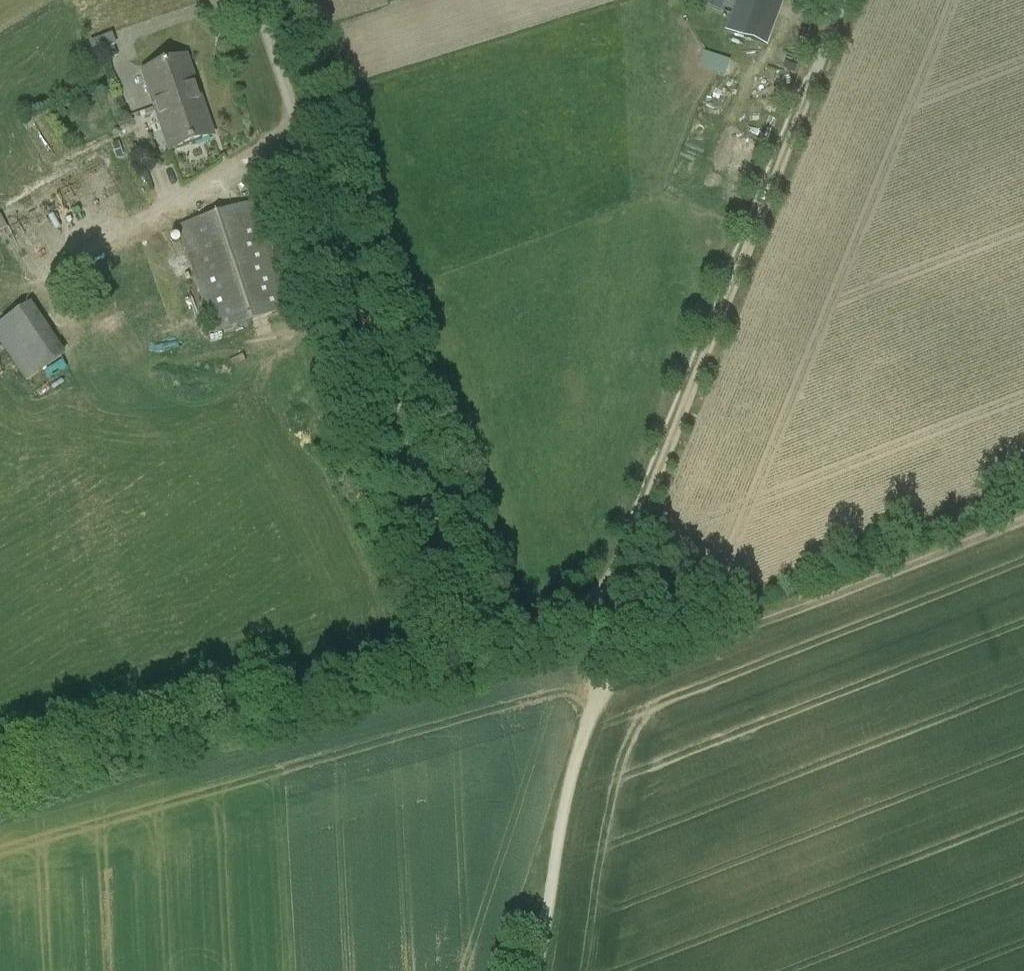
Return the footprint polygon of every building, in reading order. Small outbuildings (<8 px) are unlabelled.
[(704,5),(719,10),(723,0),(706,0),(704,5)] [(784,0),(737,0),(726,29),(767,44),(784,0)] [(169,151),(213,136),(186,58),(142,73),(169,151)] [(212,335),(290,309),(254,201),(177,226),(212,335)] [(66,355),(31,303),(0,324),(0,344),(26,383),(66,355)]
